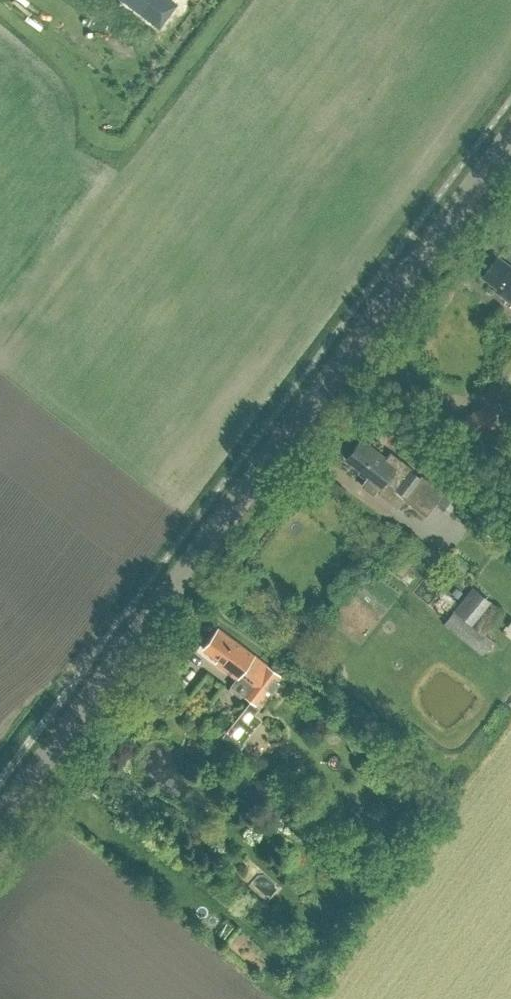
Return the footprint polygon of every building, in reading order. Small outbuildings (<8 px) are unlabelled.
[(135,9),(141,0),(123,0),(135,9)] [(500,256),(483,277),(496,287),(494,290),(510,303),(510,265),(500,256)] [(485,408),(474,414),(485,435),(496,429),(485,408)] [(359,469),(357,471),(380,488),(378,492),(398,507),(407,496),(408,496),(422,478),(410,468),(406,473),(362,439),(346,459),(359,469)] [(448,485),(434,503),(457,522),(469,506),(457,496),(459,493),(448,485)] [(485,634),(503,611),(472,586),(443,624),(483,656),(494,641),(485,634)] [(218,659),(216,661),(238,678),(239,676),(251,686),(244,695),(261,707),(273,692),(271,690),(278,681),(280,683),(284,677),(219,627),(204,648),(218,659)] [(280,657),(292,665),(301,653),(290,644),(280,657)] [(224,735),(235,743),(253,719),(243,711),(224,735)]
